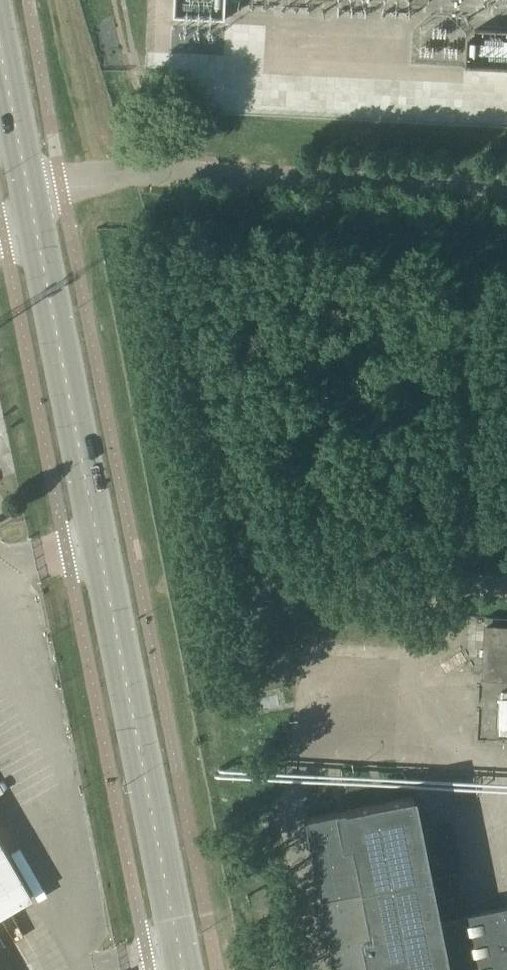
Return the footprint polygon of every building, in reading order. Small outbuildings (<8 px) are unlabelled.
[(174,13),(222,15),(223,0),(174,0),(174,13)] [(506,69),(506,31),(472,29),(465,35),(463,37),(462,66),(506,69)] [(506,678),(506,618),(485,617),(485,626),(484,626),(481,677),(506,678)] [(259,699),(261,709),(279,705),(277,695),(259,699)] [(463,916),(454,873),(429,879),(412,797),(307,817),(308,818),(306,818),(337,969),(506,969),(506,907),(463,916)] [(422,832),(430,872),(460,866),(452,826),(422,832)] [(31,898),(0,844),(0,916),(31,898)]
